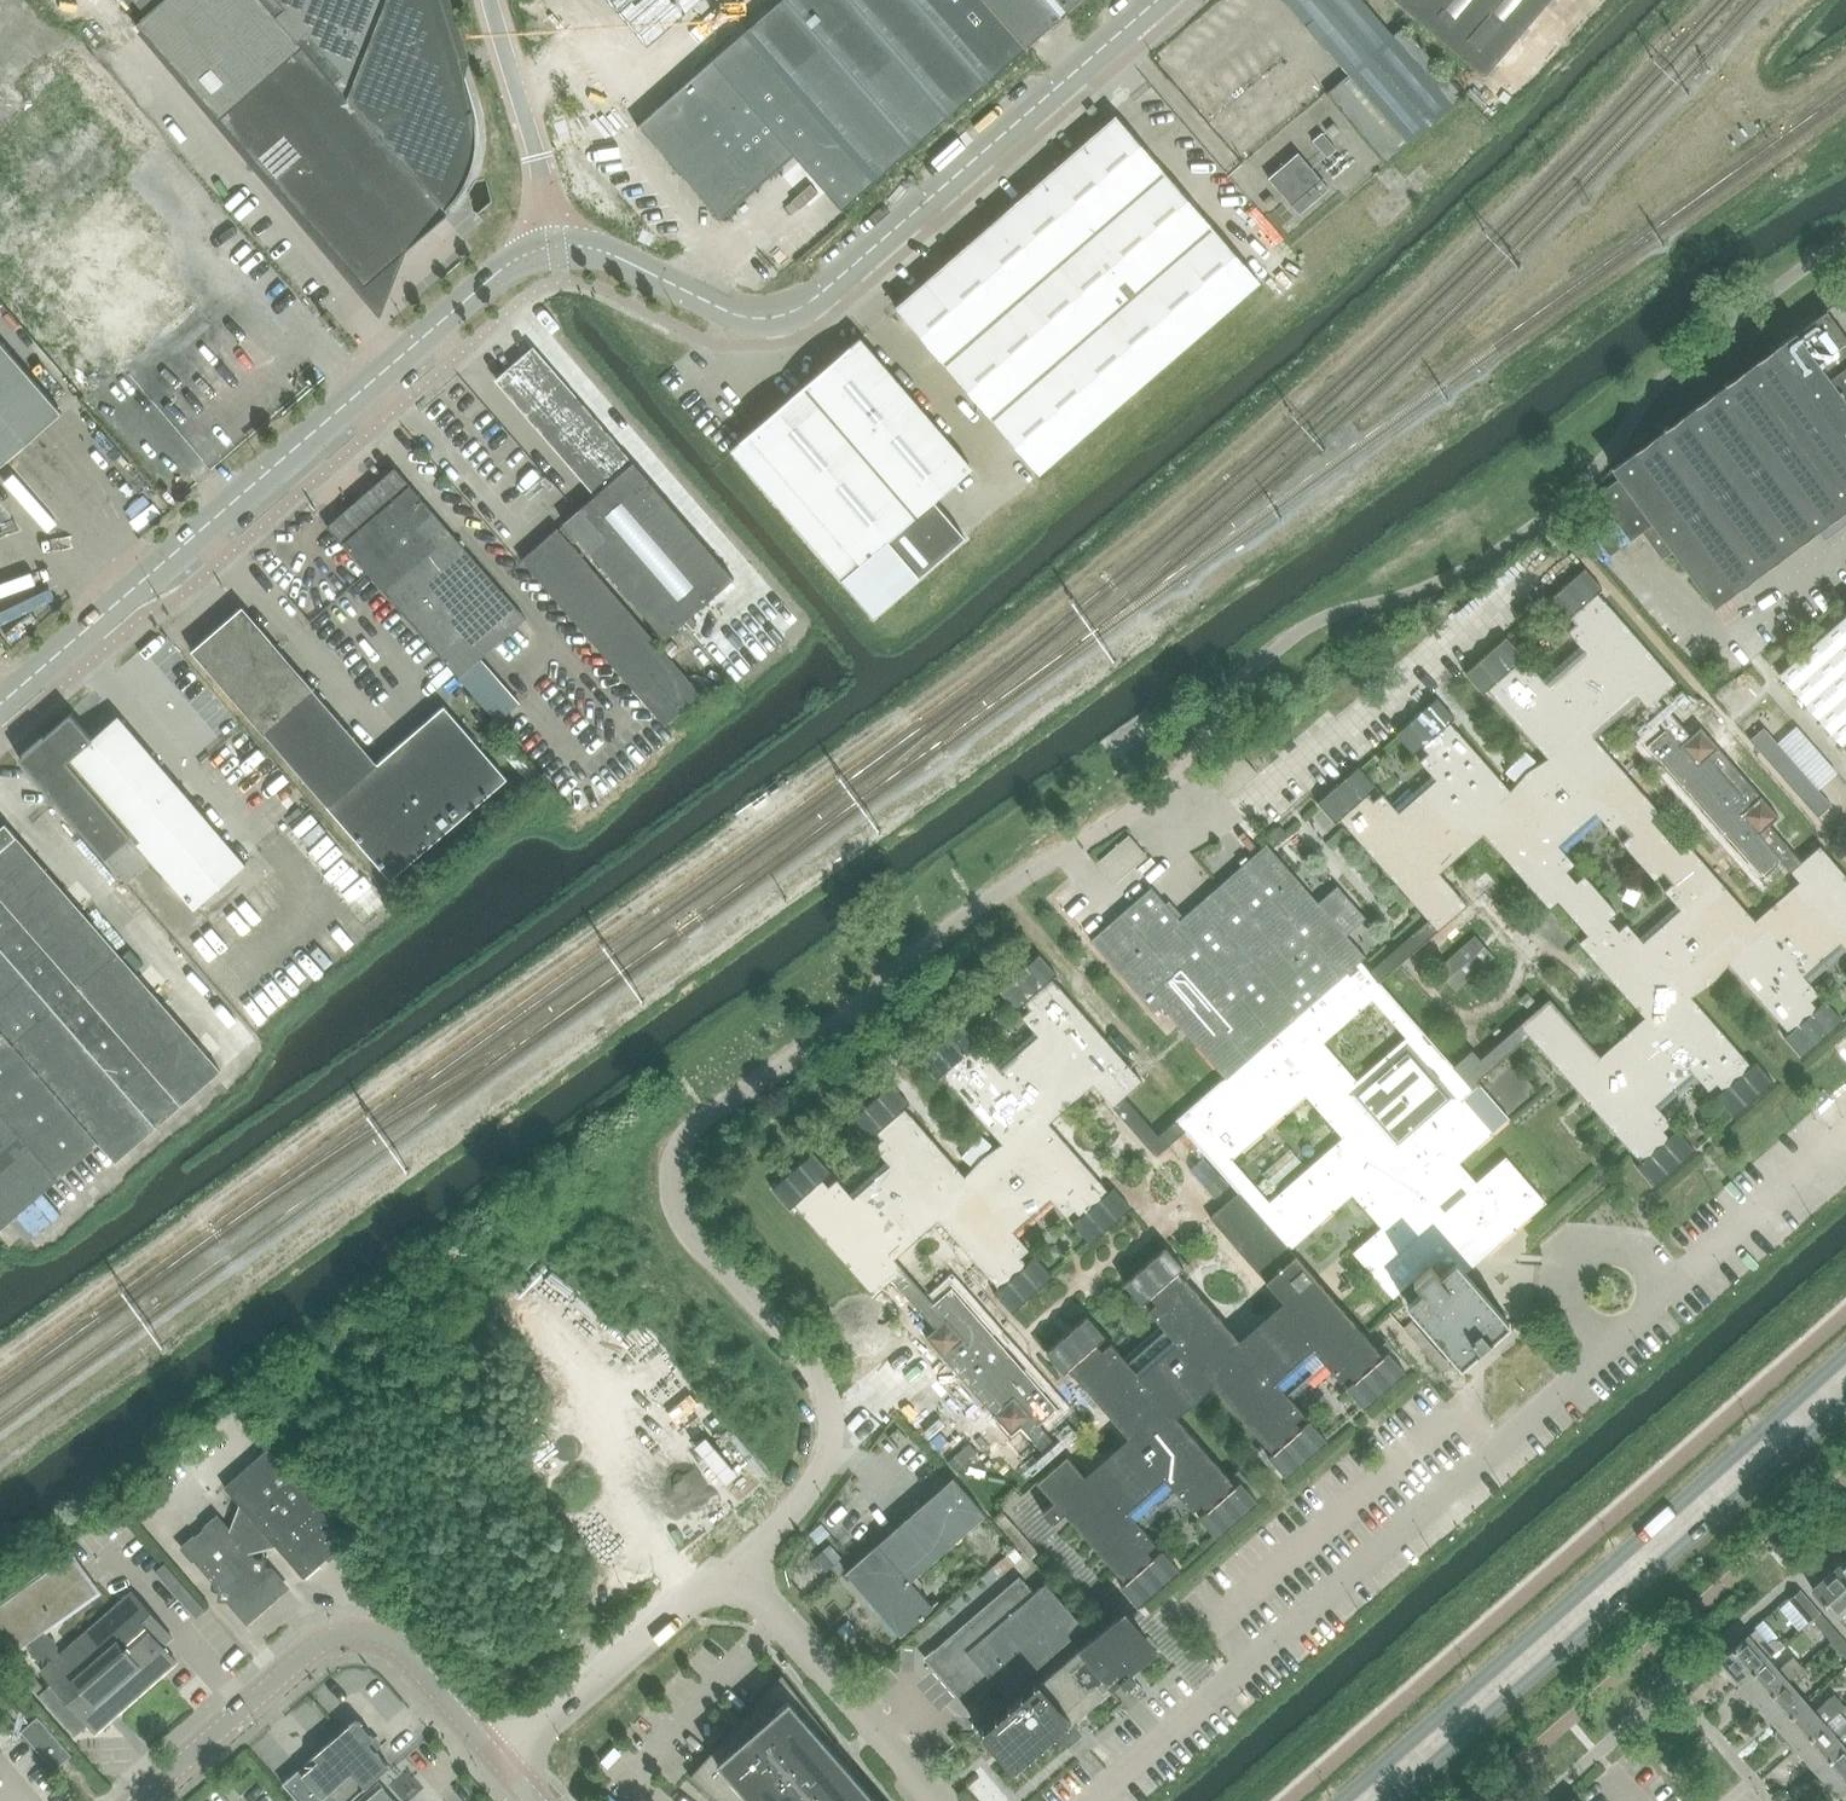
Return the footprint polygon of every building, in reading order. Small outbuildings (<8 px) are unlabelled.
[(446,210),(262,0),(135,0),(147,14),(135,24),(366,287),(450,214),(446,210)] [(446,210),(451,204),(454,201),(459,195),(464,189),(467,184),(469,178),(472,171),(474,168),(474,166),(476,160),(477,156),(478,152),(479,147),(479,143),(479,139),(479,133),(479,127),(479,123),(478,119),(477,115),(477,112),(442,0),(262,0),(446,210)] [(657,46),(709,0),(619,0),(657,46)] [(641,125),(638,127),(639,127),(641,126),(722,219),(794,155),(843,210),(861,193),(1025,49),(1028,52),(1028,51),(984,0),(782,0),(641,125)] [(1028,51),(1029,51),(1026,48),(1030,45),(1032,47),(1037,43),(1035,41),(1060,19),(1043,0),(984,0),(1028,51)] [(1060,19),(1082,0),(1043,0),(1060,19)] [(1362,0),(1285,0),(1349,74),(1327,93),(1387,162),(1465,94),(1404,23),(1391,34),(1362,0)] [(1484,74),(1548,0),(1396,0),(1484,74)] [(896,308),(1040,473),(1152,375),(1177,354),(1260,282),(1117,116),(1115,117),(969,244),(917,290),(896,308)] [(1313,141),(1327,158),(1337,150),(1323,133),(1313,141)] [(1269,179),(1285,197),(1299,214),(1329,189),(1298,153),(1269,179)] [(1595,497),(1627,540),(1642,530),(1663,558),(1665,557),(1674,550),(1687,567),(1694,576),(1711,598),(1713,602),(1714,603),(1724,596),(1838,513),(1845,508),(1845,507),(1845,336),(1838,325),(1827,311),(1816,319),(1807,325),(1774,350),(1614,467),(1614,468),(1618,472),(1621,477),(1595,497)] [(860,339),(731,451),(874,616),(966,536),(934,500),(972,467),(860,339)] [(62,413),(0,342),(0,468),(62,413)] [(597,495),(564,523),(665,638),(734,579),(534,349),(497,381),(597,495)] [(460,677),(462,675),(472,666),(477,662),(497,645),(504,654),(523,637),(522,636),(533,627),(526,619),(395,469),(328,527),(343,545),(459,678),(460,677)] [(522,561),(665,725),(701,693),(559,530),(522,561)] [(909,1104),(891,1084),(850,1120),(868,1140),(876,1133),(882,1139),(874,1147),(890,1165),(853,1198),(837,1179),(828,1187),(822,1180),(831,1173),(813,1152),(772,1189),(790,1209),(794,1205),(804,1216),(873,1295),(892,1279),(935,1328),(925,1337),(1011,1434),(1021,1426),(1055,1466),(1037,1482),(1054,1502),(1042,1512),(1052,1524),(1065,1513),(1125,1582),(1120,1586),(1138,1606),(1179,1570),(1162,1549),(1153,1557),(1148,1550),(1156,1543),(1140,1524),(1177,1491),(1193,1510),(1202,1503),(1207,1509),(1199,1517),(1217,1537),(1258,1501),(1240,1481),(1236,1484),(1227,1475),(1175,1416),(1195,1403),(1212,1384),(1272,1452),(1268,1456),(1286,1477),(1327,1440),(1309,1420),(1301,1427),(1295,1421),(1303,1413),(1287,1395),(1324,1362),(1340,1381),(1349,1373),(1355,1380),(1346,1388),(1364,1408),(1405,1372),(1387,1351),(1383,1355),(1289,1248),(1349,1196),(1378,1229),(1352,1253),(1392,1298),(1412,1280),(1433,1304),(1402,1331),(1436,1369),(1470,1339),(1475,1345),(1487,1334),(1482,1329),(1500,1313),(1467,1276),(1457,1265),(1475,1249),(1482,1256),(1483,1256),(1544,1203),(1504,1158),(1474,1185),(1456,1164),(1491,1133),(1509,1118),(1477,1083),(1527,1039),(1639,1164),(1634,1168),(1653,1189),(1694,1153),(1676,1132),(1667,1140),(1661,1133),(1670,1126),(1653,1107),(1690,1075),(1706,1094),(1715,1086),(1721,1093),(1712,1100),(1730,1120),(1771,1084),(1754,1064),(1749,1068),(1689,1000),(1709,986),(1725,967),(1786,1036),(1781,1040),(1800,1060),(1838,1027),(1841,1024),(1838,1020),(1823,1004),(1814,1011),(1809,1005),(1817,997),(1800,978),(1837,946),(1838,947),(1845,957),(1845,883),(1838,873),(1817,850),(1799,867),(1767,831),(1776,822),(1697,733),(1688,741),(1656,705),(1675,688),(1595,597),(1600,593),(1582,573),(1541,609),(1559,629),(1567,622),(1573,629),(1565,636),(1581,655),(1544,687),(1527,669),(1519,676),(1513,669),(1522,662),(1504,642),(1463,678),(1480,698),(1485,694),(1545,763),(1524,778),(1508,795),(1448,726),(1453,722),(1435,702),(1394,738),(1411,758),(1420,751),(1426,758),(1417,765),(1433,784),(1396,816),(1380,798),(1372,805),(1366,798),(1374,791),(1356,771),(1315,807),(1333,827),(1338,823),(1426,924),(1369,974),(1361,964),(1365,960),(1345,937),(1365,920),(1338,889),(1318,906),(1266,846),(1180,921),(1152,888),(1137,901),(1092,941),(1139,995),(1154,1013),(1162,1006),(1227,1079),(1158,1139),(1123,1099),(1141,1083),(1052,980),(1056,975),(1039,955),(998,991),(1015,1011),(1024,1004),(1030,1011),(1021,1018),(1037,1037),(1000,1069),(984,1051),(976,1058),(970,1051),(978,1044),(960,1024),(919,1060),(937,1080),(941,1076),(1002,1145),(979,1160),(965,1176),(905,1108),(909,1104)] [(445,708),(380,767),(265,634),(264,634),(243,609),(193,652),(390,880),(441,836),(507,777),(445,708)] [(1780,677),(1821,726),(1823,723),(1838,739),(1842,745),(1845,742),(1845,620),(1838,627),(1780,677)] [(472,666),(462,675),(467,680),(477,672),(472,666)] [(92,739),(71,715),(46,736),(22,758),(20,759),(106,858),(127,883),(154,860),(196,909),(246,865),(118,717),(92,739)] [(1764,728),(1750,740),(1817,817),(1832,805),(1764,728)] [(101,1141),(117,1160),(221,1071),(5,824),(0,829),(0,1229),(101,1141)] [(1289,838),(1281,828),(1269,837),(1278,847),(1289,838)] [(1296,868),(1310,855),(1295,838),(1281,850),(1296,868)] [(1475,936),(1448,959),(1467,981),(1493,957),(1475,936)] [(1518,1002),(1526,1011),(1534,1004),(1526,995),(1518,1002)] [(1619,1015),(1608,1025),(1616,1033),(1627,1022),(1619,1015)] [(229,1526),(228,1531),(247,1553),(275,1546),(303,1578),(336,1548),(347,1539),(291,1475),(267,1448),(223,1487),(238,1504),(233,1517),(229,1526)] [(846,1572),(868,1597),(901,1635),(931,1608),(909,1582),(985,1515),(953,1478),(846,1572)] [(994,1519),(1004,1530),(1012,1523),(1002,1512),(994,1519)] [(218,1599),(224,1599),(226,1599),(226,1600),(245,1622),(285,1588),(270,1570),(265,1574),(262,1569),(262,1560),(253,1560),(216,1517),(181,1547),(219,1591),(218,1599)] [(809,1534),(817,1543),(829,1533),(820,1523),(809,1534)] [(1014,1549),(1007,1555),(1014,1564),(1022,1557),(1014,1549)] [(1834,1569),(1845,1583),(1845,1559),(1834,1569)] [(61,1565),(0,1609),(0,1651),(7,1661),(27,1646),(47,1632),(95,1597),(69,1560),(61,1565)] [(178,1600),(194,1618),(203,1610),(163,1563),(153,1571),(178,1600)] [(1834,1569),(1811,1589),(1836,1617),(1845,1628),(1845,1583),(1834,1569)] [(963,1701),(968,1702),(973,1702),(994,1684),(1004,1695),(1083,1627),(1045,1583),(1034,1593),(1019,1576),(934,1650),(930,1654),(930,1664),(933,1668),(959,1698),(963,1701)] [(1792,1597),(1811,1620),(1819,1612),(1800,1590),(1792,1597)] [(47,1632),(27,1646),(33,1653),(31,1656),(34,1656),(35,1656),(35,1657),(36,1657),(37,1657),(38,1657),(38,1658),(39,1658),(40,1658),(41,1658),(42,1658),(43,1658),(44,1658),(45,1658),(46,1658),(46,1657),(47,1657),(48,1657),(49,1657),(49,1656),(50,1656),(54,1658),(45,1666),(39,1670),(51,1683),(38,1694),(72,1734),(84,1723),(93,1733),(108,1719),(115,1713),(170,1666),(174,1662),(169,1655),(161,1646),(171,1638),(133,1595),(130,1592),(102,1616),(61,1652),(59,1650),(59,1649),(59,1648),(59,1647),(59,1646),(59,1645),(59,1644),(58,1643),(58,1642),(58,1641),(57,1641),(57,1640),(56,1640),(56,1639),(56,1638),(55,1638),(54,1637),(53,1636),(52,1636),(52,1635),(51,1635),(50,1635),(50,1634),(49,1634),(48,1634),(47,1632)] [(1811,1620),(1831,1641),(1838,1634),(1819,1612),(1811,1620)] [(1088,1642),(1036,1686),(1066,1721),(1070,1718),(1118,1677),(1120,1679),(1120,1680),(1127,1688),(1136,1680),(1129,1673),(1136,1667),(1153,1652),(1120,1614),(1088,1642)] [(845,1640),(857,1630),(848,1619),(836,1630),(845,1640)] [(1717,1666),(1717,1670),(1723,1676),(1727,1676),(1730,1674),(1739,1683),(1767,1659),(1782,1645),(1778,1641),(1771,1640),(1768,1644),(1755,1629),(1747,1636),(1719,1661),(1721,1663),(1717,1666)] [(1845,1659),(1845,1643),(1838,1634),(1831,1641),(1845,1659)] [(1740,1685),(1737,1688),(1737,1692),(1741,1697),(1745,1698),(1749,1695),(1758,1705),(1786,1680),(1802,1667),(1793,1657),(1777,1671),(1767,1659),(1739,1683),(1740,1685)] [(782,1675),(690,1777),(716,1800),(881,1800),(782,1675)] [(1758,1705),(1777,1727),(1805,1702),(1786,1680),(1758,1705)] [(1066,1721),(1036,1686),(985,1731),(995,1743),(1008,1758),(1031,1739),(1037,1746),(1066,1721)] [(1775,1731),(1775,1736),(1780,1741),(1784,1741),(1787,1738),(1796,1749),(1836,1714),(1845,1707),(1834,1695),(1814,1712),(1805,1702),(1777,1727),(1779,1729),(1775,1731)] [(1796,1749),(1817,1772),(1845,1747),(1845,1726),(1836,1714),(1796,1749)] [(21,1731),(55,1769),(72,1755),(38,1716),(21,1731)] [(13,1735),(0,1721),(0,1746),(13,1735)] [(282,1784),(297,1800),(349,1800),(388,1766),(368,1743),(373,1739),(361,1724),(359,1723),(356,1723),(354,1723),(351,1724),(349,1725),(282,1784)] [(1817,1772),(1836,1793),(1838,1792),(1845,1784),(1845,1747),(1817,1772)] [(381,1786),(365,1800),(395,1800),(381,1786)]
